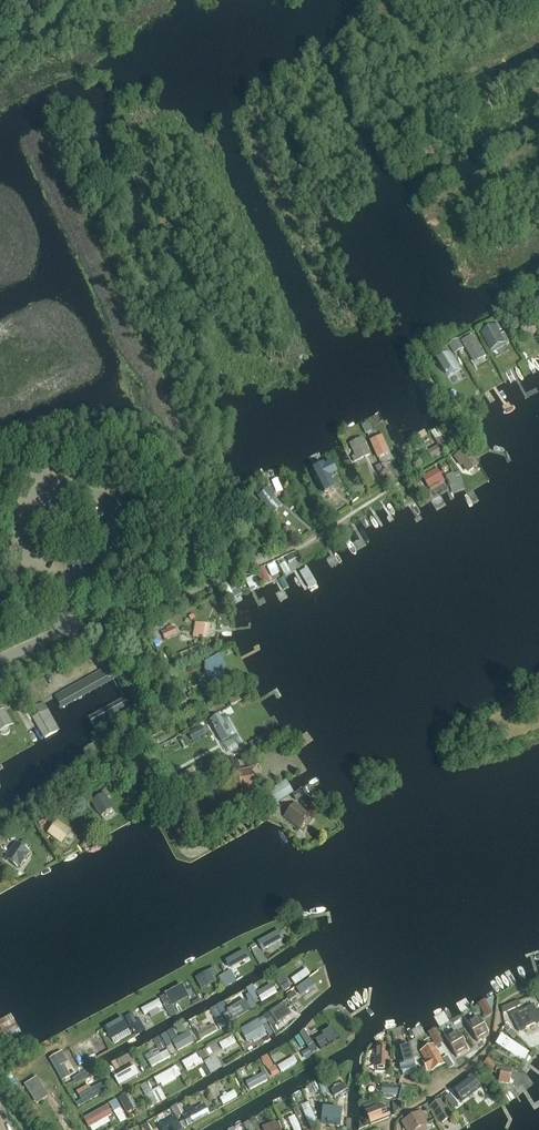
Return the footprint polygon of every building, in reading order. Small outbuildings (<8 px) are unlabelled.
[(523,326),(517,315),(510,319),(516,330),(523,326)] [(493,350),(508,342),(504,334),(503,335),(497,324),(483,332),(493,350)] [(479,346),(481,345),(478,340),(477,341),(474,336),(462,342),(474,364),(482,359),(486,358),(479,346)] [(461,352),(465,349),(460,340),(455,342),(461,352)] [(456,355),(461,352),(455,342),(450,345),(456,355)] [(460,365),(451,351),(436,360),(446,375),(460,365)] [(367,423),(362,426),(365,434),(371,431),(367,423)] [(439,439),(438,438),(434,440),(437,445),(426,452),(431,461),(448,450),(446,446),(452,443),(447,434),(439,439)] [(381,436),(369,440),(377,459),(389,453),(381,436)] [(350,444),(355,456),(352,457),(354,462),(370,454),(362,438),(350,444)] [(461,466),(467,474),(478,466),(466,448),(453,457),(460,467),(461,466)] [(335,476),(330,465),(314,473),(323,492),(333,487),(329,478),(335,476)] [(445,465),(440,468),(443,473),(449,470),(445,465)] [(421,478),(428,488),(437,483),(439,486),(445,482),(437,469),(421,478)] [(452,492),(465,489),(460,470),(447,473),(452,492)] [(262,485),(254,492),(258,497),(266,489),(262,485)] [(274,496),(276,494),(269,487),(258,497),(273,515),(282,506),(274,496)] [(195,623),(193,638),(198,639),(199,636),(208,638),(210,625),(195,623)] [(163,634),(166,640),(177,635),(174,628),(163,634)] [(224,668),(223,663),(222,660),(219,656),(205,663),(206,676),(222,681),(224,673),(224,668)] [(159,679),(166,692),(173,687),(166,675),(159,679)] [(12,725),(4,712),(0,714),(0,733),(1,734),(3,736),(6,736),(8,735),(9,734),(11,731),(11,728),(9,726),(12,725)] [(209,721),(221,743),(231,737),(219,716),(209,721)] [(207,736),(205,731),(191,739),(194,744),(207,736)] [(243,758),(236,762),(239,767),(246,763),(243,758)] [(194,769),(180,775),(186,787),(199,781),(194,769)] [(236,774),(238,785),(242,784),(243,790),(255,788),(254,781),(256,781),(254,770),(236,774)] [(278,804),(295,794),(287,781),(270,792),(278,804)] [(101,792),(103,795),(92,802),(101,815),(112,807),(105,797),(109,794),(105,789),(101,792)] [(300,792),(293,796),(297,802),(304,798),(300,792)] [(311,815),(294,803),(283,818),(299,830),(311,815)] [(222,815),(225,822),(240,815),(237,808),(222,815)] [(70,831),(57,822),(49,833),(61,842),(70,831)] [(25,858),(14,847),(4,857),(15,868),(25,858)] [(276,932),(257,942),(261,950),(280,939),(276,932)] [(250,947),(253,954),(258,951),(255,944),(250,947)] [(229,966),(247,959),(243,950),(225,958),(229,966)] [(258,951),(253,954),(260,966),(266,962),(261,952),(258,951)] [(290,977),(300,993),(316,984),(305,967),(290,977)] [(217,975),(214,969),(194,979),(200,990),(214,982),(212,978),(217,975)] [(219,975),(225,986),(237,980),(231,969),(219,975)] [(281,989),(287,985),(288,984),(280,971),(273,975),(281,989)] [(181,986),(165,995),(166,996),(160,999),(164,1006),(169,1002),(171,1005),(187,996),(181,986)] [(260,999),(257,994),(252,986),(246,990),(254,1003),(260,999)] [(262,1002),(275,994),(270,986),(257,994),(260,999),(262,1002)] [(293,992),(287,997),(289,1000),(289,1001),(296,996),(293,992)] [(143,1013),(161,1005),(157,998),(140,1006),(143,1013)] [(492,1014),(484,1000),(478,1004),(486,1018),(492,1014)] [(232,1020),(250,1010),(245,1001),(235,1007),(234,1006),(226,1011),(228,1013),(223,1016),(227,1023),(232,1020)] [(518,1001),(502,1008),(503,1014),(520,1006),(518,1001)] [(272,1017),(275,1023),(290,1014),(283,1004),(263,1016),(266,1021),(272,1017)] [(511,1016),(520,1033),(526,1030),(525,1029),(535,1024),(535,1025),(538,1023),(538,1017),(533,1005),(511,1016)] [(478,1017),(467,1023),(478,1042),(488,1036),(478,1017)] [(122,1019),(105,1028),(111,1039),(128,1029),(122,1019)] [(258,1021),(240,1031),(247,1042),(265,1032),(258,1021)] [(129,1025),(135,1036),(140,1034),(133,1023),(129,1025)] [(213,1025),(198,1033),(201,1040),(216,1031),(213,1025)] [(340,1038),(338,1036),(337,1036),(331,1027),(322,1033),(323,1036),(315,1040),(320,1050),(340,1038)] [(435,1029),(428,1033),(436,1046),(442,1042),(435,1029)] [(456,1032),(445,1038),(456,1057),(467,1051),(456,1032)] [(94,1034),(70,1048),(72,1051),(77,1049),(81,1055),(100,1044),(94,1034)] [(178,1051),(197,1041),(194,1034),(174,1044),(178,1051)] [(223,1050),(236,1041),(232,1034),(219,1043),(223,1050)] [(160,1037),(134,1051),(146,1072),(172,1057),(160,1037)] [(500,1037),(495,1046),(519,1059),(524,1050),(500,1037)] [(375,1048),(374,1068),(387,1069),(389,1048),(386,1048),(386,1044),(377,1043),(377,1048),(375,1048)] [(427,1072),(430,1071),(431,1072),(444,1065),(433,1044),(420,1052),(424,1060),(421,1062),(427,1072)] [(410,1047),(401,1049),(405,1066),(399,1067),(401,1072),(408,1070),(409,1076),(417,1074),(410,1047)] [(305,1059),(312,1055),(309,1049),(301,1053),(305,1059)] [(50,1059),(62,1081),(70,1076),(65,1067),(63,1068),(62,1065),(67,1062),(61,1052),(50,1059)] [(197,1052),(182,1061),(188,1072),(204,1063),(197,1052)] [(277,1064),(281,1072),(297,1063),(293,1055),(277,1064)] [(496,1068),(489,1060),(484,1064),(491,1072),(496,1068)] [(120,1070),(126,1082),(141,1074),(135,1062),(120,1070)] [(177,1065),(155,1076),(160,1087),(182,1076),(177,1065)] [(280,1074),(275,1067),(268,1071),(273,1078),(280,1074)] [(495,1075),(500,1076),(499,1083),(510,1085),(513,1071),(496,1068),(495,1075)] [(85,1071),(73,1078),(76,1084),(88,1077),(85,1071)] [(244,1081),(248,1089),(268,1079),(263,1071),(244,1081)] [(463,1100),(481,1086),(473,1076),(455,1089),(463,1100)] [(37,1077),(24,1085),(32,1098),(45,1090),(37,1077)] [(324,1082),(318,1084),(323,1095),(329,1092),(324,1082)] [(344,1082),(330,1090),(334,1096),(347,1089),(344,1082)] [(81,1101),(84,1105),(105,1093),(101,1085),(90,1091),(89,1089),(78,1095),(81,1101)] [(397,1096),(398,1087),(382,1086),(381,1095),(397,1096)] [(159,1087),(152,1091),(152,1092),(159,1104),(166,1100),(159,1087)] [(233,1089),(219,1096),(223,1104),(237,1097),(233,1089)] [(152,1092),(145,1096),(151,1108),(159,1104),(152,1092)] [(362,1093),(362,1101),(377,1099),(376,1092),(362,1093)] [(449,1094),(444,1099),(452,1109),(458,1105),(449,1094)] [(117,1100),(126,1114),(133,1111),(124,1096),(117,1100)] [(116,1100),(109,1103),(113,1111),(120,1108),(116,1100)] [(440,1125),(452,1118),(441,1100),(429,1107),(440,1125)] [(84,1119),(89,1128),(112,1115),(107,1106),(84,1119)] [(194,1111),(192,1108),(186,1111),(193,1123),(208,1114),(203,1106),(194,1111)] [(385,1108),(383,1106),(378,1108),(378,1106),(365,1111),(371,1125),(390,1117),(387,1107),(385,1108)] [(317,1126),(310,1109),(303,1112),(311,1129),(317,1126)] [(320,1109),(319,1123),(338,1124),(338,1110),(320,1109)] [(401,1123),(405,1129),(427,1129),(426,1126),(427,1125),(420,1112),(401,1123)] [(288,1119),(292,1129),(300,1129),(294,1117),(288,1119)] [(181,1129),(175,1120),(160,1129),(180,1129),(181,1129)] [(189,1120),(184,1123),(187,1128),(192,1125),(189,1120)]
